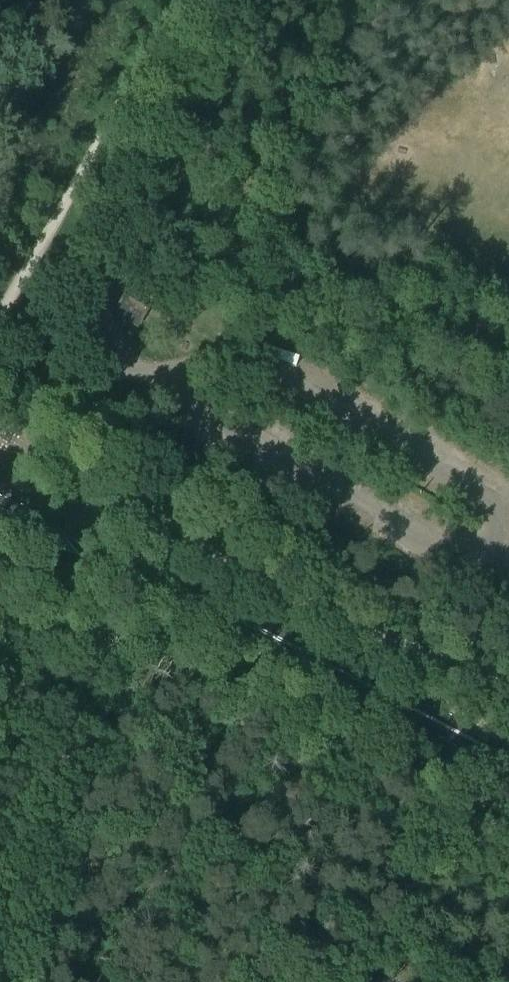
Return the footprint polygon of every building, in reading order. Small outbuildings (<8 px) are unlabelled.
[(139,304),(123,294),(112,314),(138,329),(154,302),(144,296),(139,304)]
